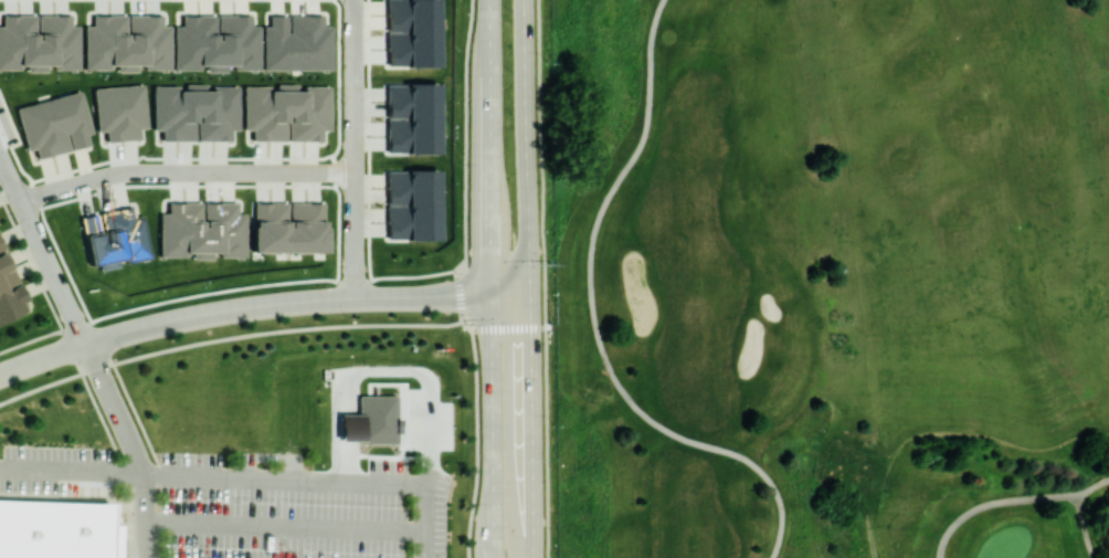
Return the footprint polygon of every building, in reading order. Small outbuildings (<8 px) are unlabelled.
[(437,0),(387,0),(387,32),(386,32),(387,67),(438,66),(437,0)] [(2,14),(2,25),(0,25),(0,69),(23,69),(23,71),(49,71),(49,69),(79,69),(79,25),(71,25),(71,14),(2,14)] [(84,25),(84,69),(113,69),(113,71),(137,71),(137,68),(169,68),(169,25),(162,25),(162,15),(92,14),(92,25),(84,25)] [(259,69),(259,26),(251,26),(251,15),(181,15),(181,26),(173,26),(173,68),(206,68),(206,71),(230,71),(230,69),(259,69)] [(262,69),(330,69),(331,25),(321,25),(321,15),(268,15),(268,25),(263,25),(262,69)] [(438,83),(387,82),(386,152),(436,153),(438,83)] [(238,86),(205,86),(205,84),(182,83),(182,85),(153,85),(153,129),(161,129),(161,140),(230,140),(230,129),(238,129),(238,86)] [(96,131),(105,131),(106,140),(139,139),(139,127),(146,127),(144,84),(94,87),(96,131)] [(244,86),(244,129),(251,129),(251,139),(321,140),(321,129),(329,129),(330,87),(296,86),(296,84),(273,84),(273,86),(244,86)] [(15,106),(25,150),(34,148),(36,157),(89,145),(86,134),(91,133),(81,91),(15,106)] [(437,169),(386,169),(386,239),(437,240),(437,169)] [(325,202),(252,201),(252,251),(324,252),(325,202)] [(237,202),(168,202),(168,213),(159,213),(159,256),(189,256),(189,259),(212,259),(212,255),(245,255),(245,213),(237,213),(237,202)] [(89,265),(99,263),(100,270),(119,267),(118,262),(150,257),(143,215),(134,216),(133,206),(80,215),(89,265)] [(29,311),(8,250),(4,251),(0,238),(0,321),(29,311)] [(334,367),(426,366),(426,455),(334,455),(334,367)] [(120,526),(119,557),(0,557),(0,501),(109,505),(109,526),(120,526)]
